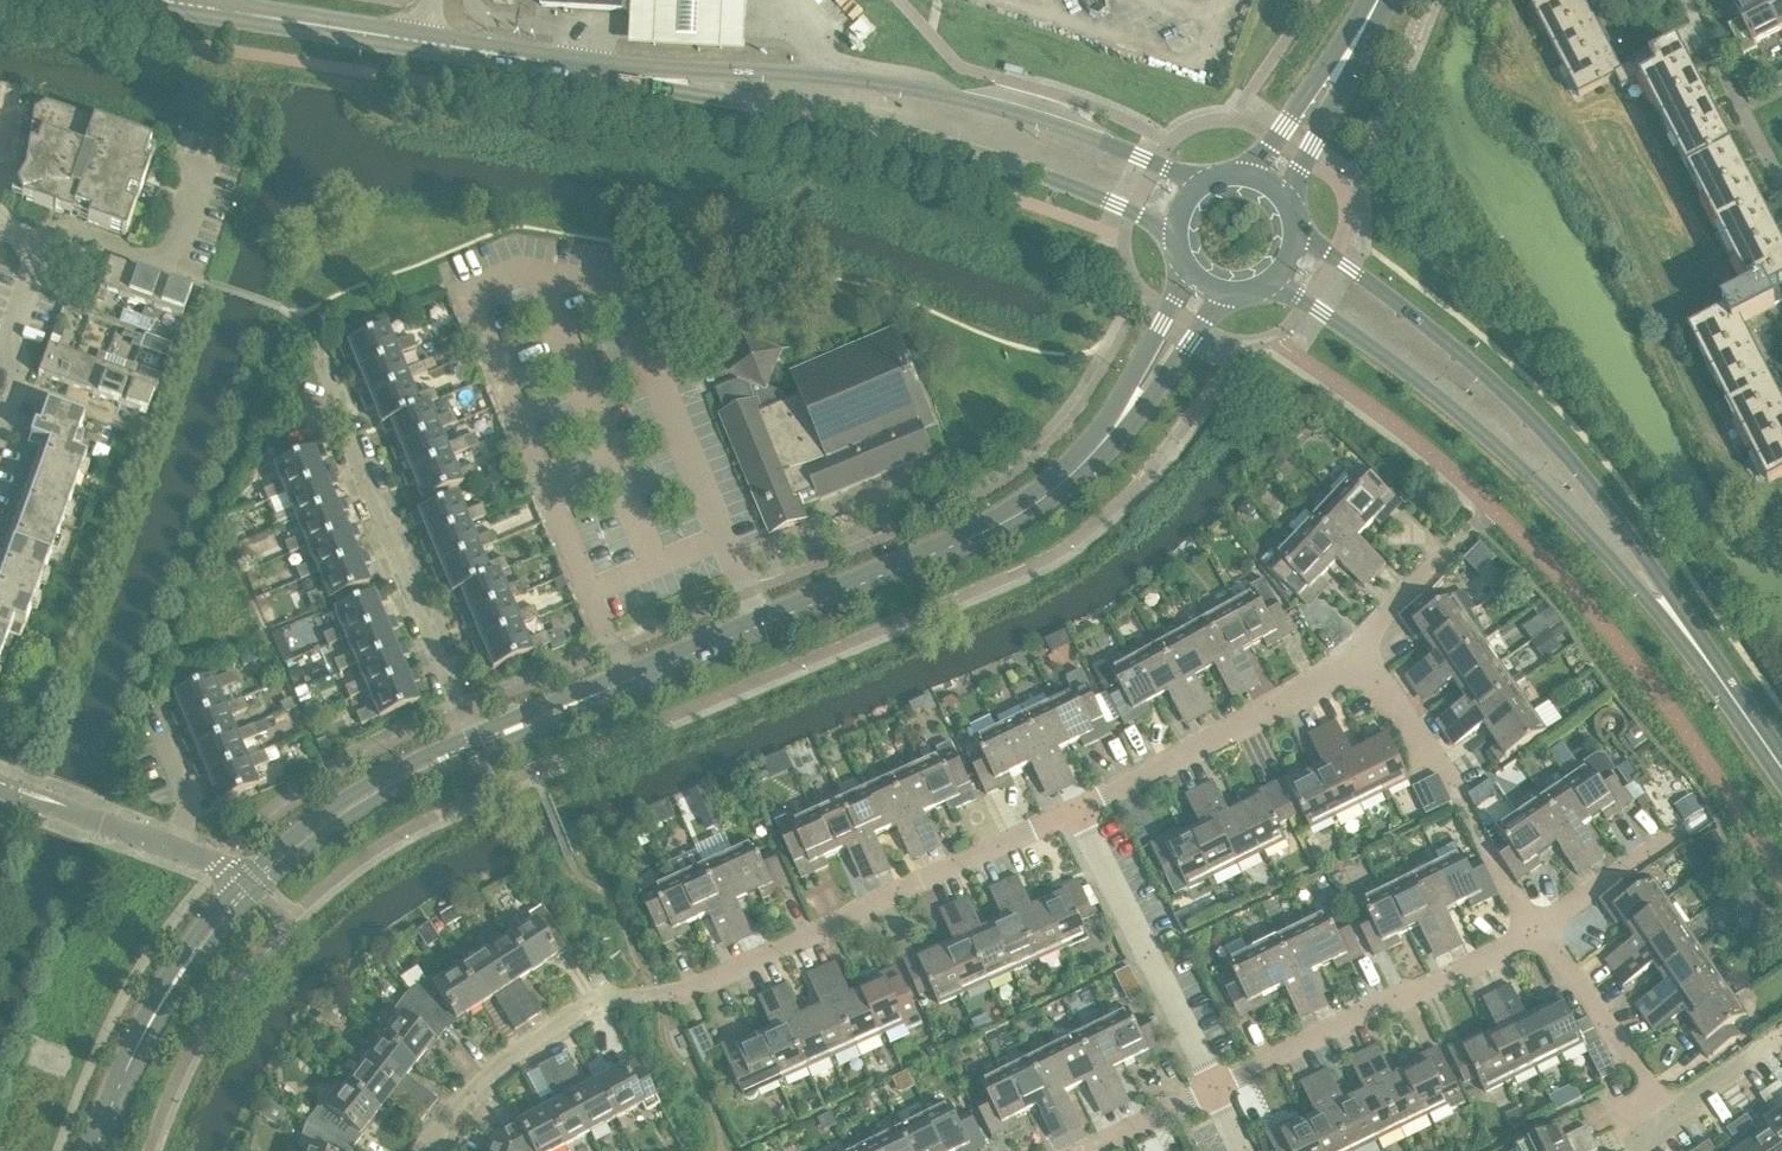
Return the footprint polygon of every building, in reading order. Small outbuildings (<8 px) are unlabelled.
[(542,6),(623,10),(624,0),(542,0),(542,6)] [(746,49),(749,0),(624,0),(623,10),(631,15),(629,44),(746,49)] [(1621,75),(1614,62),(1597,30),(1582,0),(1542,0),(1530,6),(1579,99),(1614,80),(1621,93),(1641,83),(1751,293),(1723,307),(1726,313),(1690,332),(1769,484),(1781,477),(1781,403),(1775,389),(1760,361),(1747,335),(1741,325),(1776,307),(1775,306),(1781,303),(1781,292),(1780,288),(1781,287),(1781,248),(1770,225),(1756,197),(1741,169),(1722,132),(1704,97),(1689,68),(1681,54),(1677,46),(1621,75)] [(1728,27),(1743,56),(1755,50),(1753,46),(1780,32),(1763,0),(1746,0),(1733,7),(1740,20),(1728,27)] [(1781,31),(1781,0),(1763,0),(1780,32),(1781,31)] [(1781,85),(1781,73),(1773,78),(1777,87),(1781,85)] [(84,131),(87,122),(34,103),(24,172),(10,196),(71,217),(74,210),(89,216),(87,223),(125,236),(134,208),(125,205),(129,194),(138,197),(148,168),(143,166),(148,150),(150,144),(114,131),(92,123),(89,133),(84,131)] [(127,299),(137,271),(109,261),(95,301),(103,304),(108,293),(127,299)] [(149,321),(164,281),(137,271),(127,299),(146,306),(141,318),(149,321)] [(181,319),(191,291),(164,281),(149,321),(157,323),(161,312),(181,319)] [(397,355),(414,348),(409,337),(392,344),(385,327),(338,347),(342,358),(350,355),(357,370),(357,371),(396,355),(397,355)] [(922,429),(933,424),(894,331),(794,374),(802,394),(787,401),(783,393),(766,386),(779,352),(744,338),(730,373),(742,378),(740,383),(736,382),(715,390),(725,415),(722,416),(772,534),(806,520),(801,508),(821,500),(932,453),(922,429)] [(57,350),(61,339),(52,336),(38,375),(65,385),(75,357),(57,350)] [(92,395),(107,356),(98,353),(94,364),(75,357),(65,385),(92,395)] [(403,370),(397,355),(396,355),(357,371),(357,370),(349,374),(354,385),(362,382),(368,397),(368,398),(407,381),(408,381),(425,374),(420,363),(403,370)] [(119,405),(133,365),(107,356),(92,395),(119,405)] [(133,365),(119,405),(146,415),(157,386),(161,375),(142,368),(133,365)] [(414,396),(408,381),(407,381),(368,398),(368,397),(360,400),(365,412),(373,408),(379,424),(426,404),(436,400),(431,389),(414,396)] [(398,447),(437,431),(455,423),(450,412),(433,419),(426,404),(379,424),(384,435),(392,431),(398,446),(398,447)] [(84,418),(52,406),(45,409),(38,427),(34,425),(29,438),(49,445),(0,579),(0,634),(7,636),(19,641),(86,456),(72,451),(84,418)] [(444,445),(437,431),(398,447),(398,446),(390,449),(395,461),(403,457),(409,472),(409,473),(448,457),(466,450),(461,438),(444,445)] [(324,478),(323,476),(317,462),(325,459),(320,447),(273,466),(279,482),(262,490),(267,501),(284,494),(324,478)] [(409,472),(401,476),(405,487),(414,483),(421,501),(461,484),(460,482),(477,475),(478,475),(474,465),(473,465),(455,472),(448,457),(409,473),(409,472)] [(1349,477),(1330,498),(1365,530),(1374,521),(1380,527),(1401,505),(1373,479),(1360,467),(1350,478),(1349,477)] [(335,504),(334,502),(329,488),(336,485),(331,473),(323,476),(324,478),(284,494),(290,509),(273,516),(278,527),(295,520),(296,520),(335,504)] [(467,524),(485,517),(480,505),(462,512),(456,497),(408,517),(413,527),(421,524),(427,539),(427,540),(467,524)] [(346,530),(345,528),(339,513),(347,510),(342,498),(334,502),(335,504),(296,520),(302,535),(284,543),(289,553),(307,546),(307,547),(346,530)] [(1358,538),(1365,530),(1330,498),(1312,517),(1375,576),(1386,564),(1358,538)] [(1364,587),(1375,576),(1312,517),(1293,538),(1328,570),(1336,562),(1364,587)] [(473,539),(467,524),(427,540),(427,539),(419,543),(424,554),(432,550),(438,566),(438,567),(478,550),(496,543),(491,531),(473,539)] [(358,557),(357,554),(351,541),(359,538),(353,525),(345,528),(346,530),(307,547),(313,561),(296,569),(300,580),(318,572),(318,573),(358,557)] [(1272,553),(1263,562),(1266,568),(1278,580),(1306,606),(1327,584),(1320,579),(1328,570),(1293,538),(1276,556),(1272,553)] [(1480,576),(1492,563),(1477,548),(1464,561),(1480,576)] [(484,565),(478,550),(438,567),(438,566),(430,569),(435,581),(443,577),(449,593),(497,573),(506,569),(502,558),(484,565)] [(358,557),(318,573),(324,587),(306,594),(311,606),(329,599),(330,600),(369,584),(362,567),(370,564),(365,551),(357,554),(358,557)] [(497,573),(449,593),(454,604),(462,600),(469,615),(469,616),(508,599),(526,592),(527,592),(522,581),(521,582),(504,589),(497,573)] [(1295,632),(1277,599),(1266,579),(1251,587),(1253,591),(1232,602),(1255,645),(1265,639),(1269,646),(1295,632)] [(384,622),(384,621),(378,607),(386,603),(381,592),(334,611),(340,627),(324,634),(328,646),(345,639),(384,622)] [(1455,594),(1439,604),(1432,593),(1400,615),(1416,640),(1423,635),(1430,646),(1471,618),(1455,594)] [(469,615),(460,619),(465,630),(473,627),(480,642),(519,625),(537,618),(533,607),(514,615),(508,599),(469,616),(469,615)] [(1244,651),(1255,645),(1232,602),(1207,615),(1240,674),(1253,667),(1244,651)] [(1226,681),(1240,674),(1207,615),(1184,628),(1207,672),(1217,666),(1226,681)] [(395,648),(395,647),(389,633),(397,629),(392,618),(384,621),(384,622),(345,639),(351,654),(335,661),(339,672),(356,665),(395,648)] [(1431,678),(1486,640),(1471,618),(1430,646),(1436,655),(1422,665),(1431,678)] [(543,634),(525,641),(519,625),(480,642),(471,645),(476,656),(484,652),(491,669),(548,645),(543,634)] [(1197,677),(1207,672),(1184,628),(1160,641),(1192,700),(1206,693),(1197,677)] [(271,633),(285,664),(294,660),(281,629),(271,633)] [(1460,691),(1501,662),(1486,640),(1431,678),(1439,690),(1453,680),(1460,691)] [(1179,708),(1192,700),(1160,641),(1136,654),(1160,698),(1170,692),(1179,708)] [(406,674),(406,673),(400,659),(408,656),(403,643),(395,647),(395,648),(356,665),(362,680),(345,687),(350,698),(367,691),(406,674)] [(1149,704),(1160,698),(1136,654),(1112,667),(1110,664),(1102,662),(1095,666),(1094,667),(1126,725),(1152,710),(1149,704)] [(1461,722),(1516,685),(1526,678),(1523,673),(1513,680),(1501,662),(1460,691),(1467,700),(1453,710),(1461,722)] [(367,691),(373,706),(356,713),(361,724),(378,717),(378,718),(417,702),(411,685),(419,681),(414,670),(406,673),(406,674),(367,691)] [(1112,734),(1096,700),(1097,700),(1082,670),(1068,677),(1074,689),(1050,700),(1071,745),(1083,740),(1086,746),(1112,734)] [(218,691),(236,684),(231,672),(174,696),(181,712),(172,715),(177,727),(186,723),(185,723),(225,706),(224,706),(218,691)] [(1491,735),(1532,707),(1516,685),(1461,722),(1470,735),(1484,725),(1491,735)] [(229,717),(246,710),(242,699),(224,706),(225,706),(185,723),(186,723),(192,738),(183,741),(188,753),(197,750),(196,749),(235,732),(229,717)] [(1061,750),(1071,745),(1050,700),(1026,712),(1055,772),(1069,766),(1061,750)] [(1500,762),(1547,730),(1532,707),(1491,735),(1498,745),(1491,750),(1500,762)] [(1040,779),(1055,772),(1026,712),(1001,724),(1022,768),(1033,763),(1040,779)] [(246,758),(240,744),(267,733),(269,728),(266,720),(253,726),(253,725),(235,732),(196,749),(197,750),(202,764),(194,767),(199,780),(208,777),(207,775),(246,758)] [(1337,722),(1323,729),(1360,806),(1385,794),(1363,749),(1353,754),(1337,722)] [(1011,773),(1022,768),(1001,724),(977,735),(985,752),(971,759),(987,793),(1014,780),(1011,773)] [(1323,729),(1309,735),(1325,768),(1315,773),(1336,818),(1360,806),(1323,729)] [(1374,744),(1363,749),(1385,794),(1410,781),(1406,773),(1405,772),(1385,731),(1371,737),(1374,744)] [(920,764),(916,766),(936,810),(940,808),(946,805),(949,812),(977,800),(961,765),(951,745),(938,751),(940,755),(920,764)] [(251,769),(268,762),(264,752),(247,759),(246,758),(207,775),(208,777),(214,791),(205,794),(210,805),(258,785),(251,769)] [(1631,802),(1612,774),(1616,770),(1606,756),(1597,754),(1584,763),(1586,765),(1565,780),(1593,819),(1603,812),(1608,818),(1631,802)] [(916,766),(891,777),(918,837),(932,831),(925,815),(936,810),(916,766)] [(1300,772),(1274,785),(1290,819),(1302,813),(1310,830),(1336,818),(1315,773),(1304,779),(1300,772)] [(1439,776),(1426,782),(1439,809),(1452,803),(1439,776)] [(891,777),(867,788),(887,831),(897,827),(904,843),(918,837),(891,777)] [(1583,825),(1593,819),(1565,780),(1543,795),(1581,849),(1593,840),(1583,825)] [(1214,782),(1199,790),(1236,867),(1261,855),(1239,810),(1230,815),(1214,782)] [(1426,782),(1413,788),(1426,815),(1439,809),(1426,782)] [(1251,805),(1239,810),(1261,855),(1286,843),(1277,826),(1290,819),(1274,785),(1248,798),(1251,805)] [(867,788),(843,799),(870,859),(883,853),(876,836),(887,831),(867,788)] [(1199,790),(1186,796),(1202,829),(1190,835),(1211,879),(1236,867),(1199,790)] [(1568,858),(1581,849),(1543,795),(1522,810),(1549,849),(1558,843),(1568,858)] [(826,806),(816,811),(836,854),(842,852),(848,849),(855,865),(870,859),(843,799),(826,806)] [(825,859),(836,854),(816,811),(793,821),(790,816),(776,822),(801,879),(829,866),(825,859)] [(1508,842),(1496,851),(1508,869),(1514,877),(1525,869),(1529,874),(1542,865),(1538,858),(1549,851),(1521,811),(1498,827),(1508,842)] [(1176,833),(1150,846),(1167,880),(1164,881),(1173,899),(1187,892),(1186,891),(1211,879),(1190,835),(1179,840),(1176,833)] [(1730,856),(1714,833),(1705,839),(1721,862),(1730,856)] [(729,853),(749,898),(760,893),(763,900),(790,888),(774,853),(761,859),(754,842),(729,853)] [(732,925),(704,865),(698,852),(674,863),(679,876),(700,920),(710,915),(718,931),(732,925)] [(1436,864),(1457,908),(1469,902),(1473,909),(1499,896),(1482,861),(1469,868),(1461,852),(1436,864)] [(738,903),(749,898),(729,853),(704,865),(732,925),(746,919),(738,903)] [(1436,864),(1412,876),(1441,935),(1455,928),(1447,913),(1457,908),(1436,864)] [(688,925),(700,920),(679,876),(641,893),(665,944),(692,932),(688,925)] [(1044,904),(1033,909),(1018,876),(1004,882),(1039,960),(1064,949),(1044,904)] [(1412,876),(1387,888),(1408,932),(1420,926),(1427,942),(1441,935),(1412,876)] [(1654,880),(1638,891),(1630,880),(1600,901),(1617,926),(1623,922),(1630,931),(1670,904),(1654,880)] [(1081,920),(1094,914),(1079,881),(1051,893),(1054,900),(1044,904),(1064,949),(1089,937),(1081,920)] [(1015,971),(1039,960),(1004,882),(989,889),(1004,922),(995,926),(1015,971)] [(1371,918),(1358,924),(1375,957),(1401,944),(1397,937),(1408,932),(1387,888),(1362,901),(1371,918)] [(995,926),(984,931),(969,898),(955,904),(990,982),(1015,971),(995,926)] [(966,993),(990,982),(955,904),(941,911),(956,944),(946,949),(966,993)] [(1615,975),(1685,926),(1670,904),(1630,931),(1637,941),(1606,962),(1615,975)] [(510,938),(532,972),(556,957),(558,960),(571,952),(543,907),(530,916),(534,923),(510,938)] [(1327,913),(1301,926),(1322,968),(1334,963),(1337,969),(1364,956),(1348,923),(1335,929),(1327,913)] [(1301,926),(1277,938),(1305,996),(1320,989),(1313,973),(1322,968),(1301,926)] [(1660,975),(1700,948),(1685,926),(1615,975),(1623,987),(1654,966),(1660,975)] [(520,980),(532,972),(510,938),(485,954),(528,1022),(541,1014),(520,980)] [(1277,938),(1253,949),(1274,992),(1285,987),(1292,1002),(1305,996),(1277,938)] [(946,949),(934,954),(930,947),(903,959),(919,993),(931,988),(939,1005),(966,993),(946,949)] [(1645,1019),(1716,970),(1700,948),(1660,975),(1667,985),(1636,1006),(1645,1019)] [(1236,978),(1223,984),(1240,1018),(1241,1017),(1267,1004),(1263,997),(1274,992),(1253,949),(1228,962),(1236,978)] [(515,1030),(528,1022),(485,954),(460,970),(482,1004),(494,997),(515,1030)] [(883,1035),(863,991),(851,997),(836,963),(823,969),(858,1046),(883,1035)] [(923,1023),(913,1001),(898,967),(870,979),(873,987),(863,991),(883,1035),(907,1024),(909,1030),(923,1023)] [(834,1056),(858,1046),(823,969),(809,975),(824,1009),(814,1013),(834,1056)] [(457,1020),(482,1004),(460,970),(438,984),(434,977),(411,992),(446,1031),(459,1023),(457,1020)] [(1691,1020),(1731,993),(1716,970),(1645,1019),(1654,1032),(1685,1011),(1691,1020)] [(834,1056),(814,1013),(802,1018),(787,985),(774,991),(809,1067),(834,1056)] [(1511,985),(1497,992),(1535,1068),(1560,1056),(1538,1013),(1527,1018),(1511,985)] [(785,1078),(809,1067),(774,991),(759,997),(774,1031),(765,1035),(785,1078)] [(446,1032),(446,1031),(411,992),(395,1012),(401,1017),(384,1039),(416,1065),(434,1043),(435,1044),(446,1032)] [(1497,992),(1483,999),(1500,1032),(1489,1037),(1511,1081),(1535,1068),(1497,992)] [(1548,1007),(1538,1013),(1560,1056),(1584,1044),(1588,1053),(1602,1081),(1616,1074),(1616,1073),(1614,1070),(1602,1046),(1587,1019),(1586,1020),(1575,1025),(1559,993),(1545,1000),(1548,1007)] [(1731,1026),(1747,1015),(1731,993),(1691,1020),(1698,1030),(1692,1034),(1709,1059),(1739,1038),(1731,1026)] [(1150,1020),(1137,1026),(1128,1009),(1108,1019),(1104,1021),(1126,1065),(1136,1060),(1139,1067),(1166,1053),(1150,1020)] [(1114,1070),(1126,1065),(1104,1021),(1108,1019),(1079,1033),(1109,1092),(1122,1086),(1114,1070)] [(785,1078),(765,1035),(752,1040),(749,1033),(722,1045),(745,1096),(749,1098),(753,1098),(756,1097),(759,1095),(759,1091),(759,1090),(785,1078)] [(1094,1100),(1109,1092),(1079,1033),(1055,1045),(1077,1088),(1086,1084),(1094,1100)] [(1474,1036),(1448,1049),(1465,1083),(1476,1077),(1485,1094),(1511,1081),(1489,1037),(1478,1043),(1474,1036)] [(406,1077),(416,1065),(384,1039),(364,1063),(428,1114),(438,1102),(406,1077)] [(1066,1094),(1077,1088),(1055,1045),(1031,1056),(1061,1116),(1074,1110),(1066,1094)] [(1378,1047),(1364,1053),(1401,1130),(1426,1118),(1405,1074),(1394,1079),(1378,1047)] [(1416,1069),(1405,1074),(1426,1118),(1449,1106),(1451,1111),(1466,1104),(1455,1083),(1439,1049),(1412,1062),(1416,1069)] [(564,1053),(550,1061),(589,1132),(615,1118),(595,1081),(583,1088),(564,1053)] [(1364,1053),(1350,1060),(1366,1093),(1356,1098),(1377,1141),(1401,1130),(1364,1053)] [(1046,1124),(1061,1116),(1031,1056),(1006,1068),(1029,1112),(1038,1108),(1046,1124)] [(622,1067),(595,1081),(615,1118),(641,1104),(645,1112),(658,1105),(660,1104),(635,1058),(621,1065),(622,1067)] [(563,1146),(589,1132),(550,1061),(537,1068),(556,1103),(544,1110),(563,1146)] [(419,1126),(428,1114),(364,1063),(346,1086),(379,1112),(388,1101),(419,1126)] [(1017,1118),(1029,1112),(1006,1068),(981,1080),(990,1098),(977,1104),(993,1138),(1020,1125),(1017,1118)] [(1315,1077),(1351,1150),(1357,1150),(1377,1141),(1356,1098),(1346,1103),(1330,1070),(1315,1077)] [(1302,1084),(1318,1117),(1307,1122),(1321,1150),(1351,1150),(1315,1077),(1302,1084)] [(1781,1081),(1770,1088),(1781,1105),(1781,1082),(1781,1081)] [(361,1135),(379,1112),(346,1086),(328,1109),(322,1105),(307,1124),(355,1148),(363,1137),(361,1135)] [(1770,1088),(1761,1095),(1775,1116),(1766,1121),(1772,1129),(1771,1129),(1781,1145),(1781,1105),(1770,1088)] [(958,1119),(949,1102),(925,1114),(944,1150),(978,1150),(987,1146),(971,1113),(958,1119)] [(267,1103),(259,1117),(278,1127),(286,1113),(267,1103)] [(563,1146),(544,1110),(518,1124),(517,1121),(491,1135),(510,1150),(554,1150),(563,1146)] [(925,1114),(901,1126),(914,1150),(944,1150),(925,1114)] [(1737,1122),(1757,1150),(1781,1150),(1781,1145),(1771,1129),(1762,1136),(1747,1114),(1737,1122)] [(1260,1144),(1263,1150),(1321,1150),(1307,1122),(1296,1127),(1293,1120),(1266,1134),(1268,1140),(1260,1144)] [(1737,1122),(1727,1128),(1742,1150),(1740,1150),(1757,1150),(1737,1122)] [(355,1148),(307,1124),(299,1147),(306,1150),(353,1150),(354,1149),(355,1148)] [(901,1126),(877,1138),(884,1150),(914,1150),(901,1126)] [(1593,1138),(1588,1126),(1565,1138),(1560,1128),(1517,1148),(1519,1150),(1566,1150),(1593,1138)] [(491,1135),(486,1150),(510,1150),(491,1135)] [(854,1149),(855,1150),(884,1150),(877,1138),(854,1149)] [(1599,1149),(1593,1138),(1566,1150),(1595,1150),(1599,1149)] [(1709,1141),(1698,1148),(1700,1150),(1716,1150),(1709,1141)]
